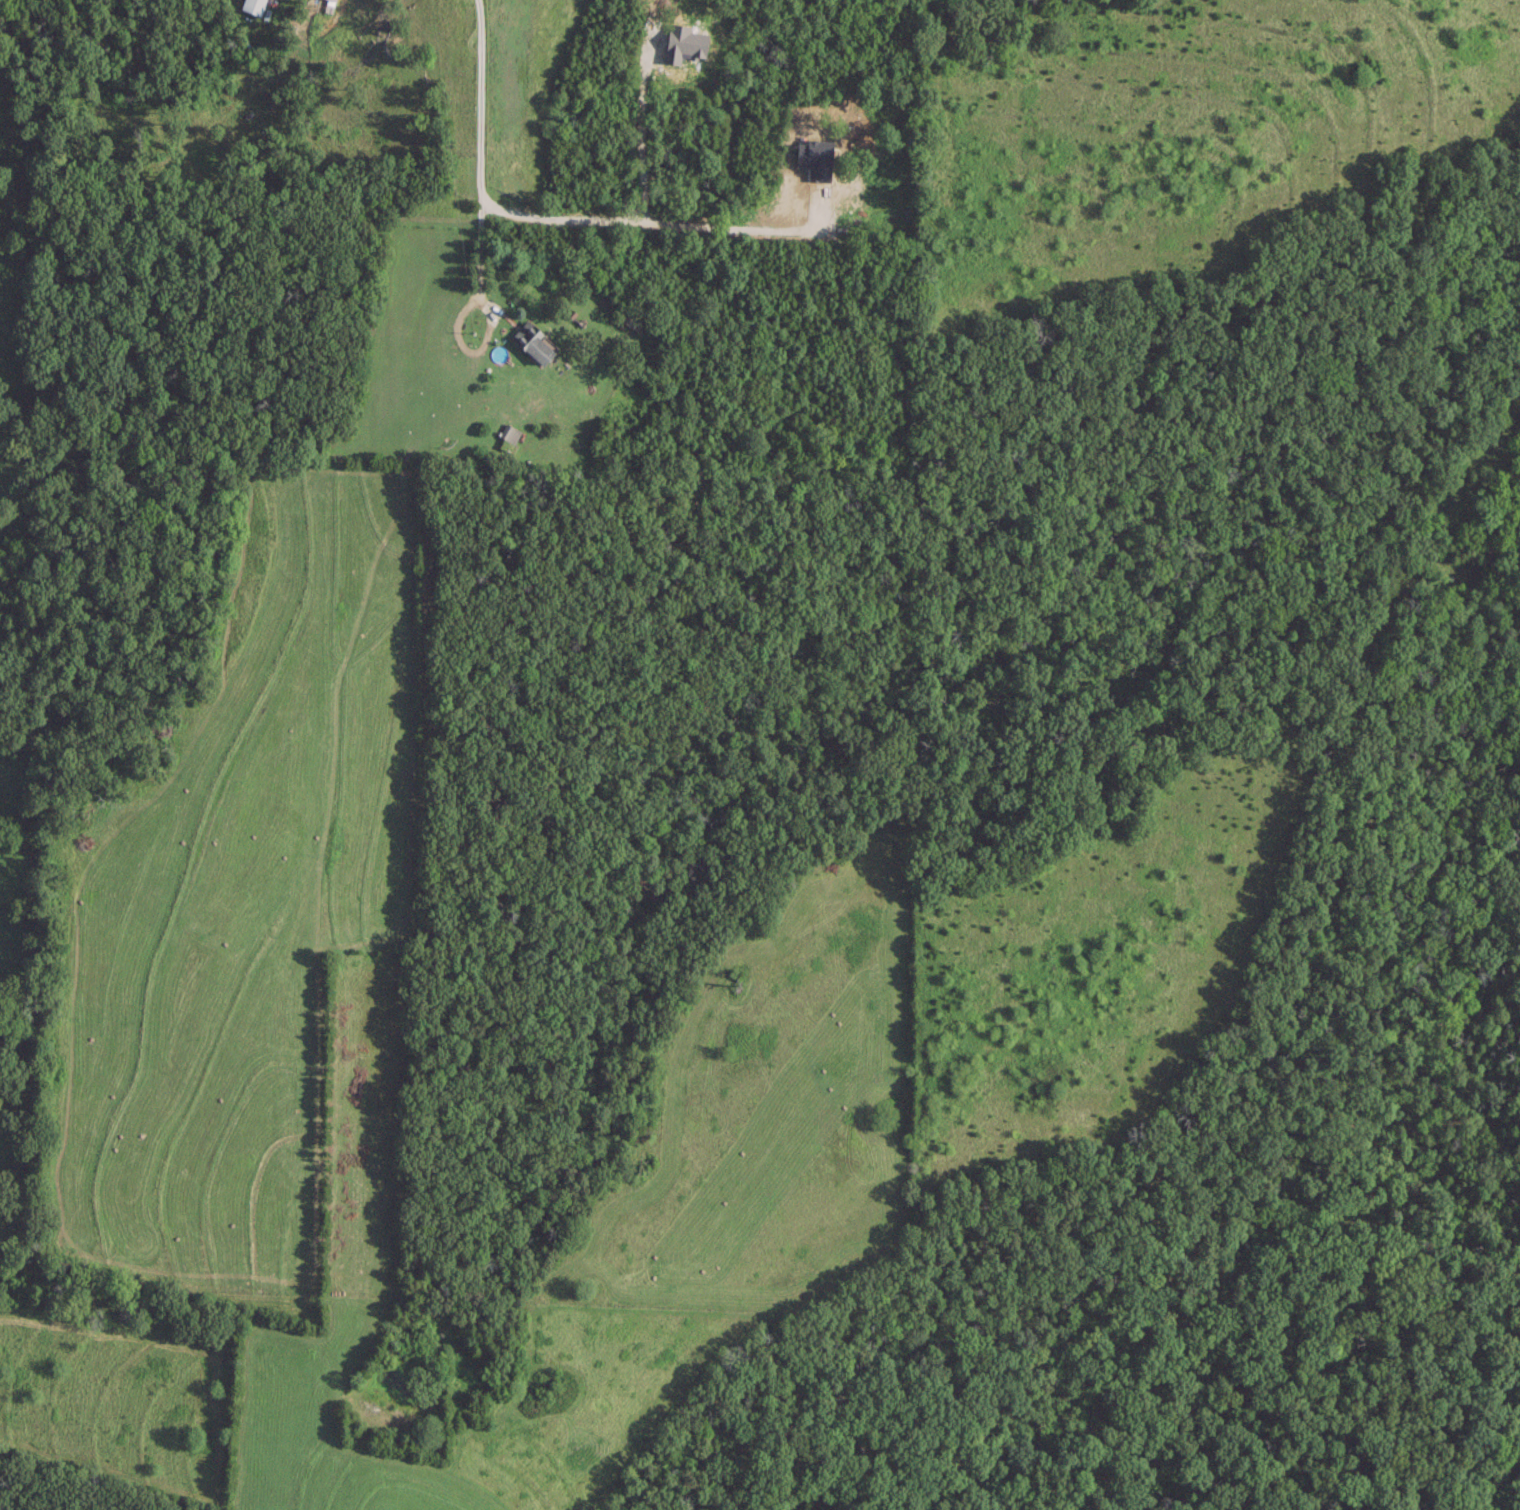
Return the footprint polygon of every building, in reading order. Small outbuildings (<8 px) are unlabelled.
[(240,9),(260,15),(265,0),(243,0),(240,9)] [(512,335),(543,364),(558,349),(526,319),(512,335)] [(499,436),(513,442),(519,429),(505,422),(499,436)]
